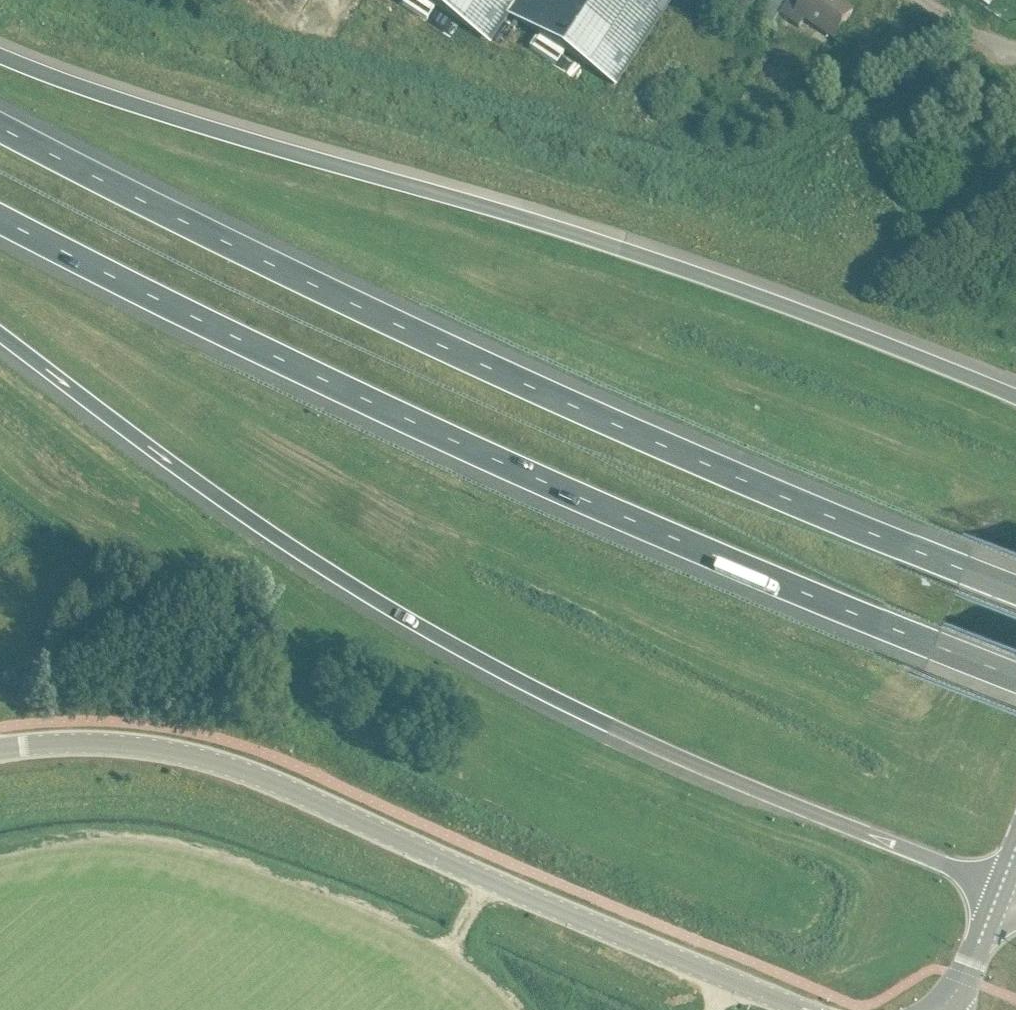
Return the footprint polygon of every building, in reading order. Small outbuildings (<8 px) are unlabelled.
[(671,0),(431,0),(492,40),(510,12),(617,82),(671,0)] [(755,0),(744,0),(732,18),(740,23),(755,0)] [(837,0),(773,0),(758,23),(776,34),(787,19),(799,27),(805,18),(834,39),(853,11),(837,0)]
